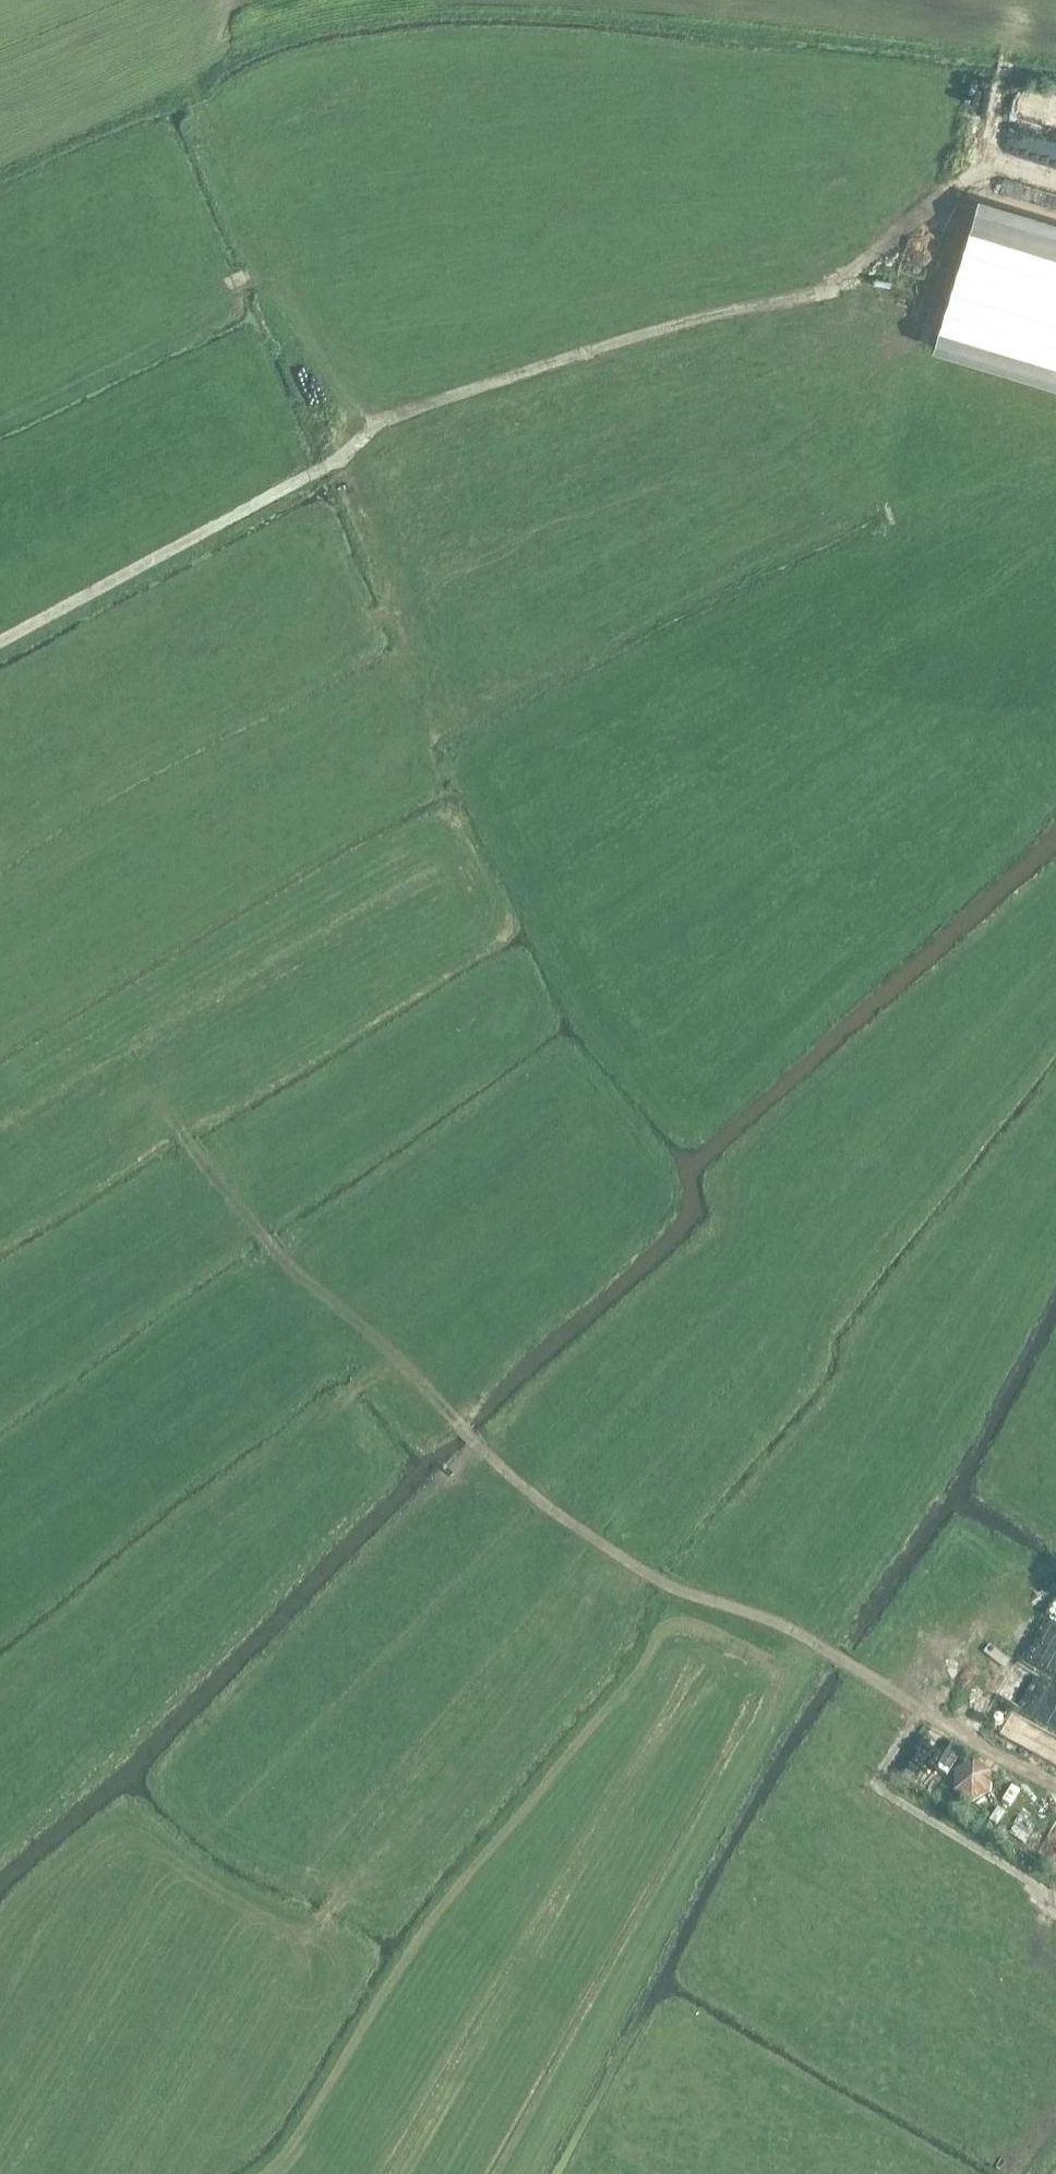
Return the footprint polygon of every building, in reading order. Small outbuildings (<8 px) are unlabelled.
[(975,206),(932,345),(1055,383),(1055,231),(975,206)] [(223,281),(226,293),(245,287),(242,276),(223,281)] [(1049,1641),(1032,1675),(1015,1710),(1055,1730),(1055,1645),(1049,1641)] [(1055,1772),(1055,1744),(1031,1730),(1019,1751),(1055,1772)] [(983,1812),(990,1778),(952,1771),(945,1804),(983,1812)]
